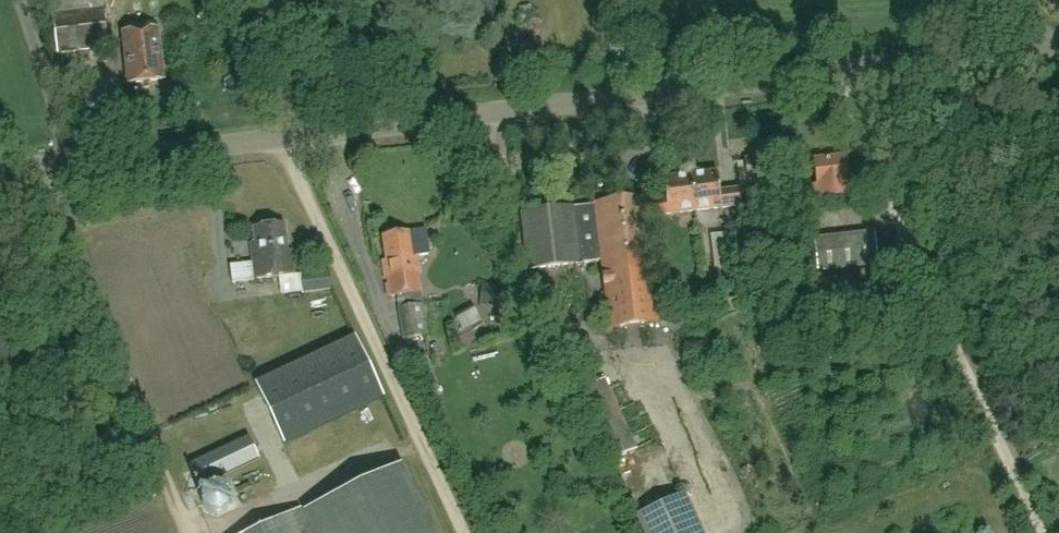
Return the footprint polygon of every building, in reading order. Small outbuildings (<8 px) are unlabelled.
[(49,15),(53,15),(57,52),(109,45),(103,0),(47,0),(49,15)] [(164,79),(158,28),(123,32),(128,83),(164,79)] [(817,184),(813,185),(814,198),(849,194),(845,156),(814,159),(817,184)] [(745,159),(747,182),(773,179),(771,157),(745,159)] [(717,170),(690,174),(695,210),(743,204),(741,187),(720,190),(717,170)] [(574,207),(522,213),(528,269),(580,263),(580,262),(602,260),(609,327),(658,322),(646,217),(695,210),(690,174),(663,177),(666,197),(644,200),(644,198),(594,204),(594,205),(574,207)] [(253,228),(255,241),(251,242),(256,279),(295,273),(292,250),(288,250),(285,223),(253,228)] [(429,334),(422,291),(420,275),(421,275),(418,255),(429,253),(425,228),(383,235),(387,260),(382,260),(388,297),(396,295),(403,338),(429,334)] [(873,234),(818,241),(821,268),(876,262),(875,249),(874,248),(873,234)] [(302,273),(303,292),(331,289),(329,270),(302,273)] [(284,445),(384,397),(355,337),(255,384),(284,445)] [(605,378),(580,389),(611,459),(636,448),(605,378)] [(250,436),(189,465),(199,487),(260,458),(250,436)] [(311,529),(309,529),(300,509),(249,532),(434,532),(402,466),(303,513),(311,529)] [(219,484),(213,483),(204,486),(199,492),(197,500),(201,509),(207,514),(215,515),(222,513),(227,508),(230,502),(229,494),(226,488),(219,484)] [(645,532),(702,532),(684,494),(637,515),(645,532)]
